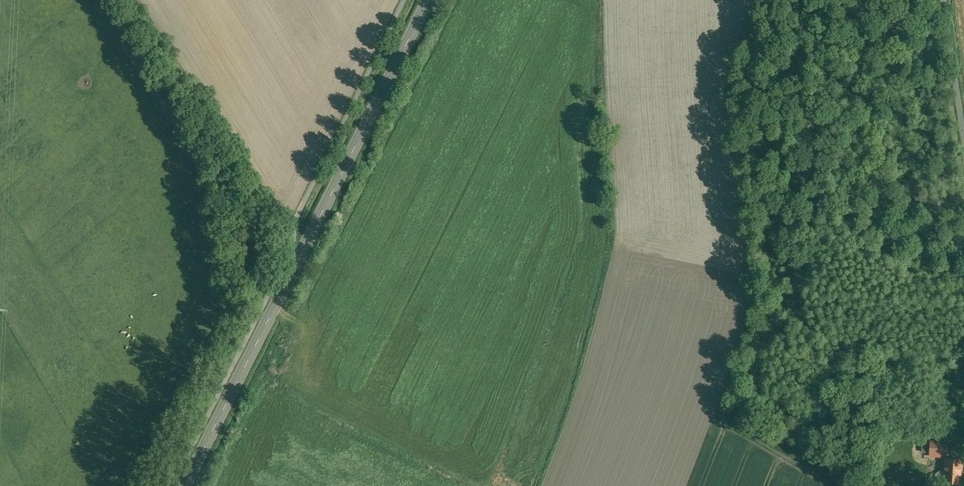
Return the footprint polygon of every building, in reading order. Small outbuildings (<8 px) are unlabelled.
[(931,442),(930,455),(945,456),(946,443),(931,442)] [(961,461),(944,460),(942,484),(960,485),(961,461)]
